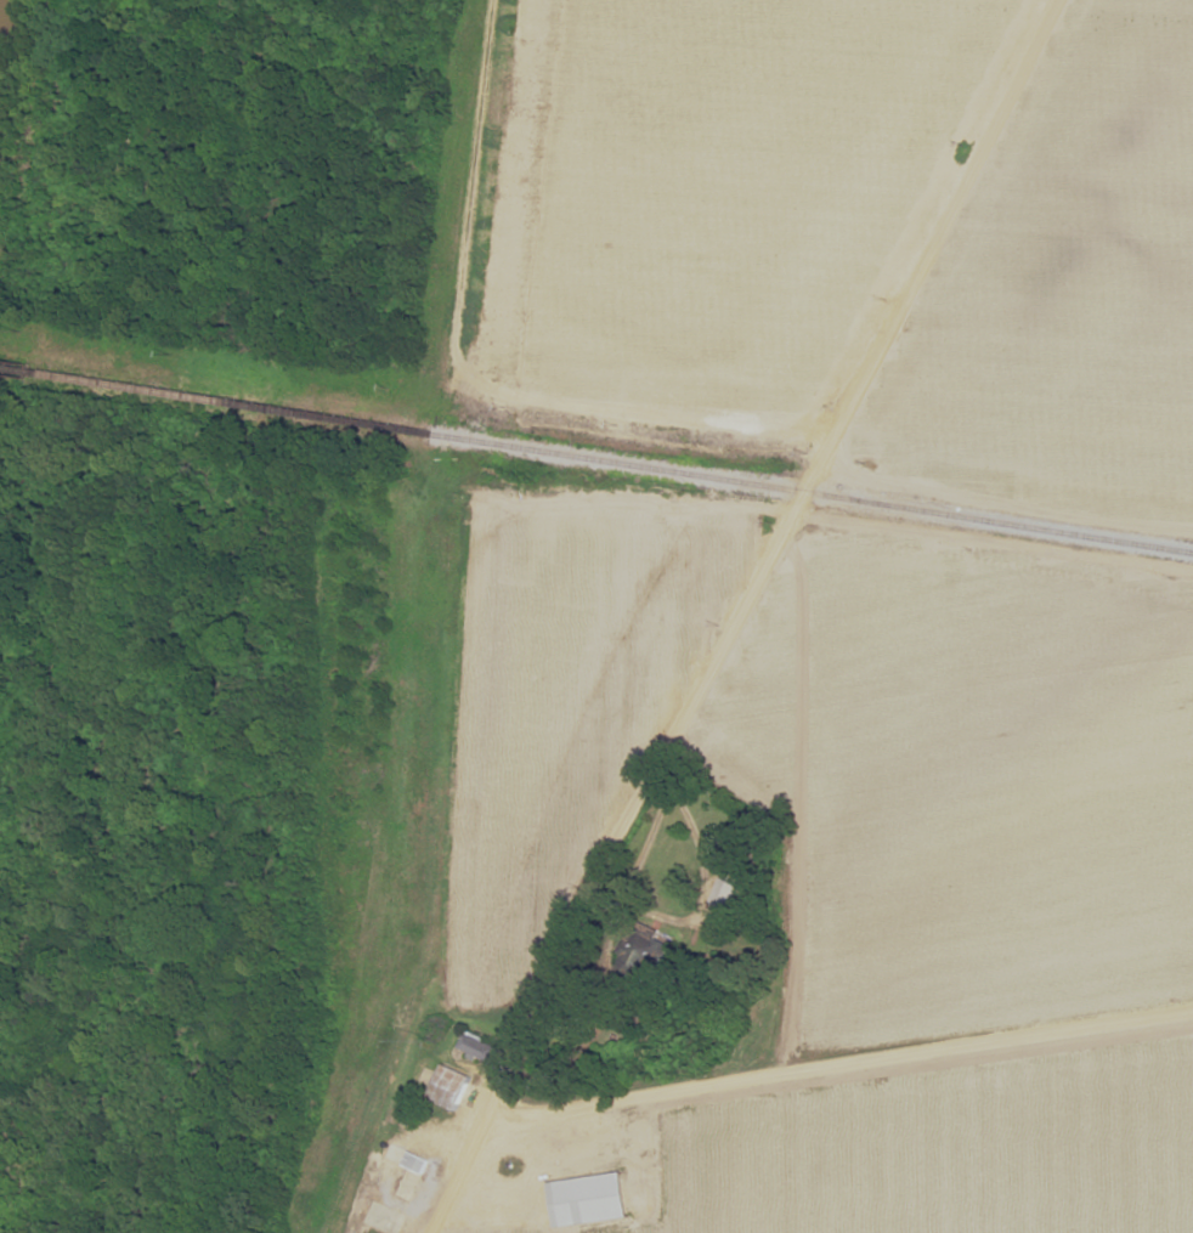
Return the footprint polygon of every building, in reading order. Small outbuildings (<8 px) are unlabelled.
[(492,1043),(460,1032),(454,1049),(487,1060),(492,1043)] [(471,1080),(439,1061),(420,1093),(452,1112),(471,1080)] [(398,1163),(417,1173),(424,1160),(405,1150),(398,1163)] [(622,1217),(617,1172),(543,1180),(548,1226),(622,1217)]
